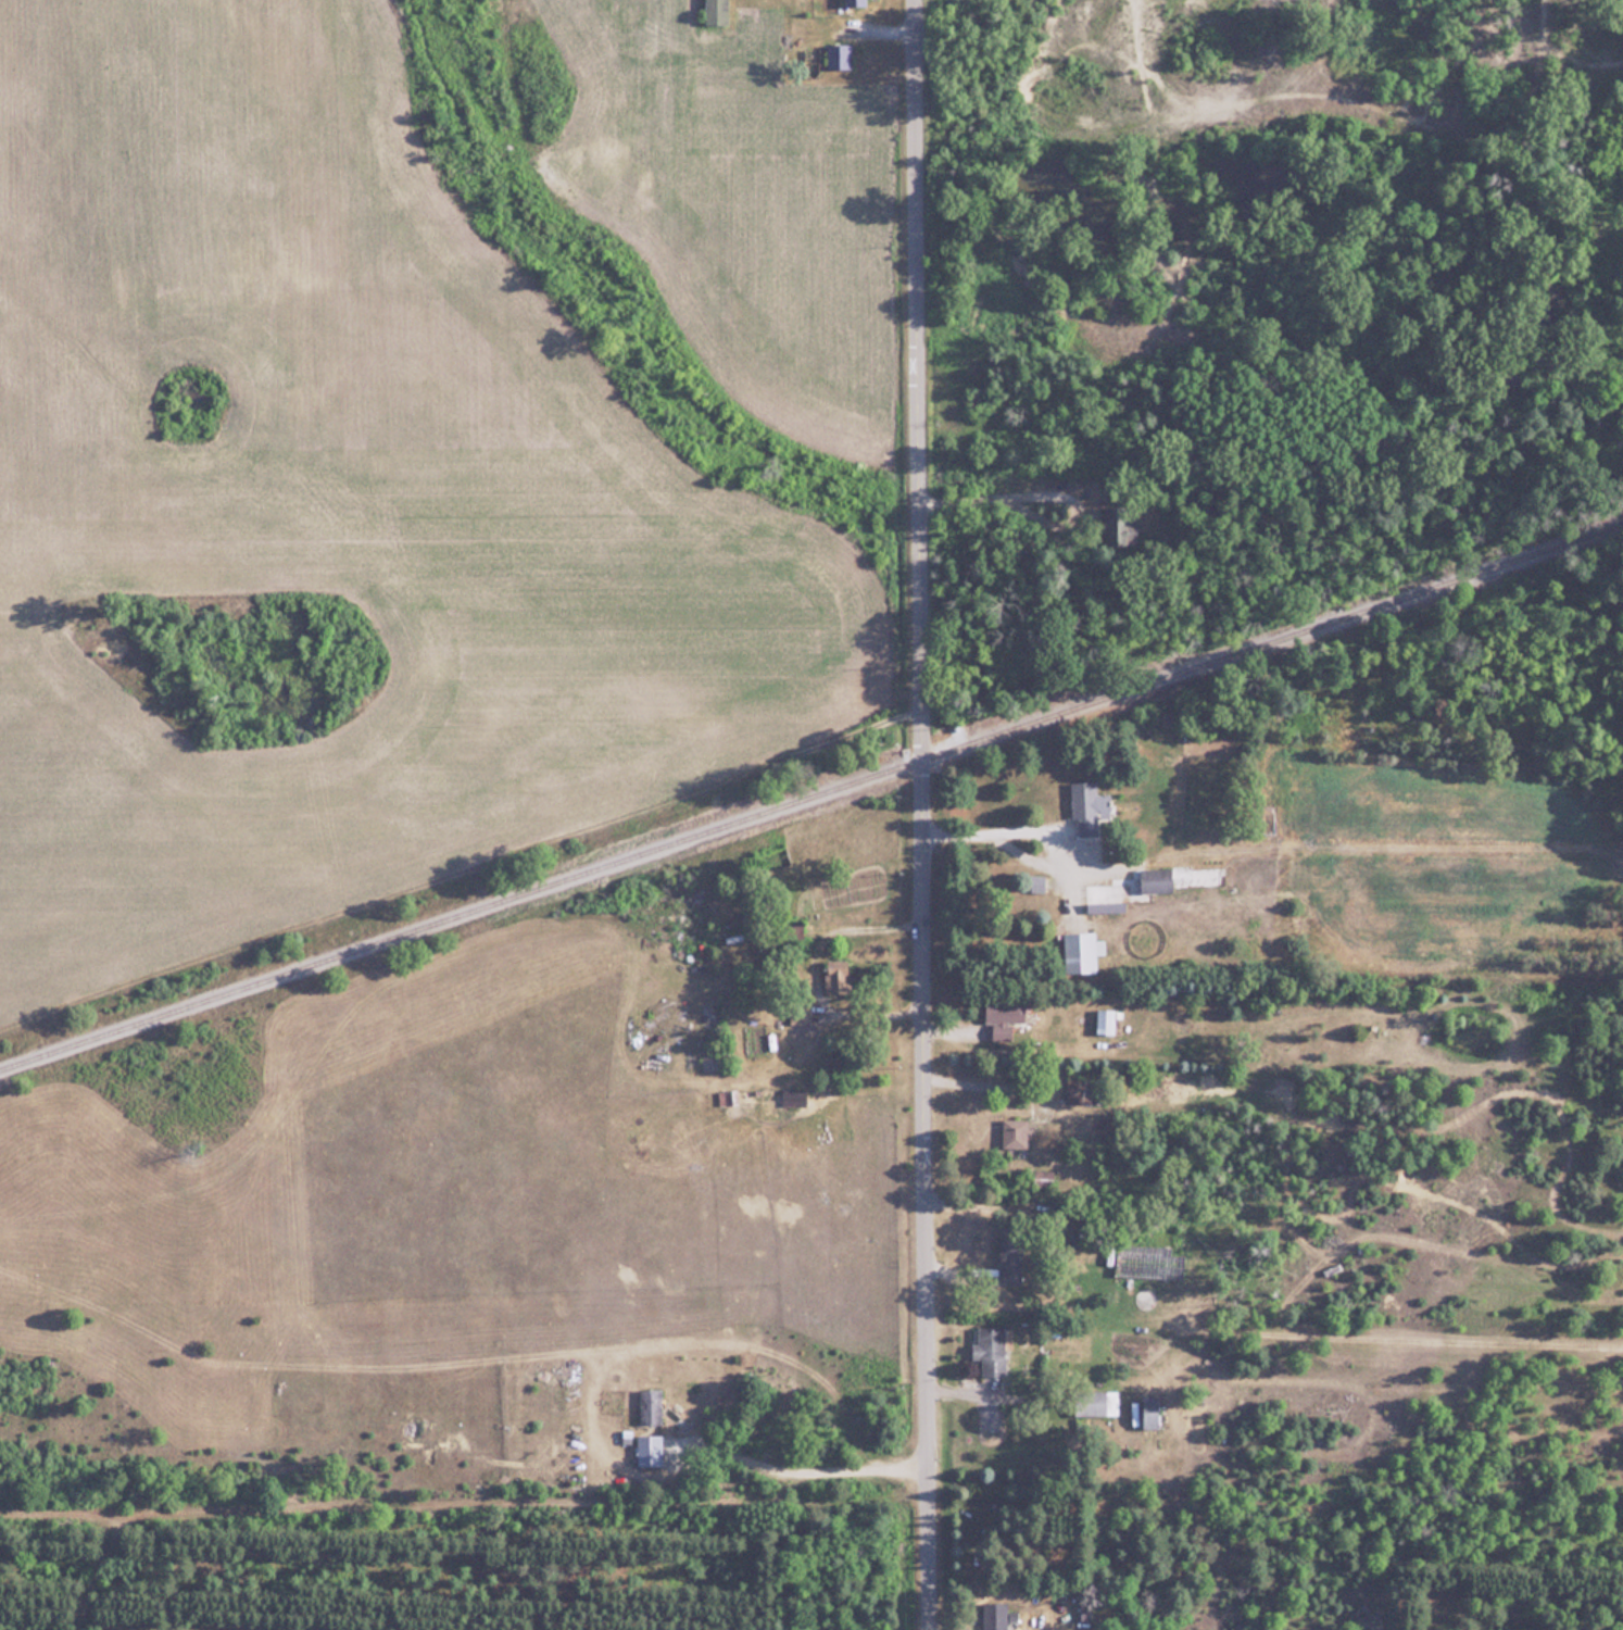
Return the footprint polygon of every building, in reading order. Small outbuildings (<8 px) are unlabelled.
[(852,68),(852,43),(827,43),(827,68),(852,68)] [(1136,526),(1136,506),(1104,506),(1104,526),(1136,526)] [(1073,783),(1074,837),(1100,836),(1100,819),(1115,819),(1114,794),(1098,794),(1098,782),(1073,783)] [(1174,868),(1141,868),(1141,893),(1174,893),(1174,868)] [(1096,932),(1064,933),(1065,973),(1097,973),(1097,954),(1104,954),(1104,940),(1097,940),(1096,932)] [(848,960),(826,960),(826,993),(848,993),(848,960)] [(1027,1001),(987,1000),(987,1023),(993,1023),(993,1038),(1010,1039),(1011,1022),(1026,1022),(1027,1001)] [(1094,1077),(1067,1077),(1067,1102),(1093,1103),(1094,1077)] [(783,1106),(806,1106),(806,1089),(783,1089),(783,1106)] [(719,1091),(719,1104),(739,1103),(739,1090),(719,1091)] [(1029,1118),(1003,1118),(1003,1148),(1029,1148),(1029,1118)] [(1000,1282),(1023,1282),(1023,1226),(1000,1226),(1000,1282)] [(1008,1374),(1007,1325),(978,1326),(978,1343),(974,1343),(974,1358),(982,1358),(982,1374),(1008,1374)] [(640,1387),(640,1423),(662,1423),(662,1387),(640,1387)] [(1117,1414),(1117,1389),(1079,1389),(1079,1414),(1117,1414)] [(1145,1427),(1161,1427),(1161,1395),(1145,1395),(1145,1427)] [(983,1629),(1008,1629),(1008,1602),(983,1602),(983,1629)]
